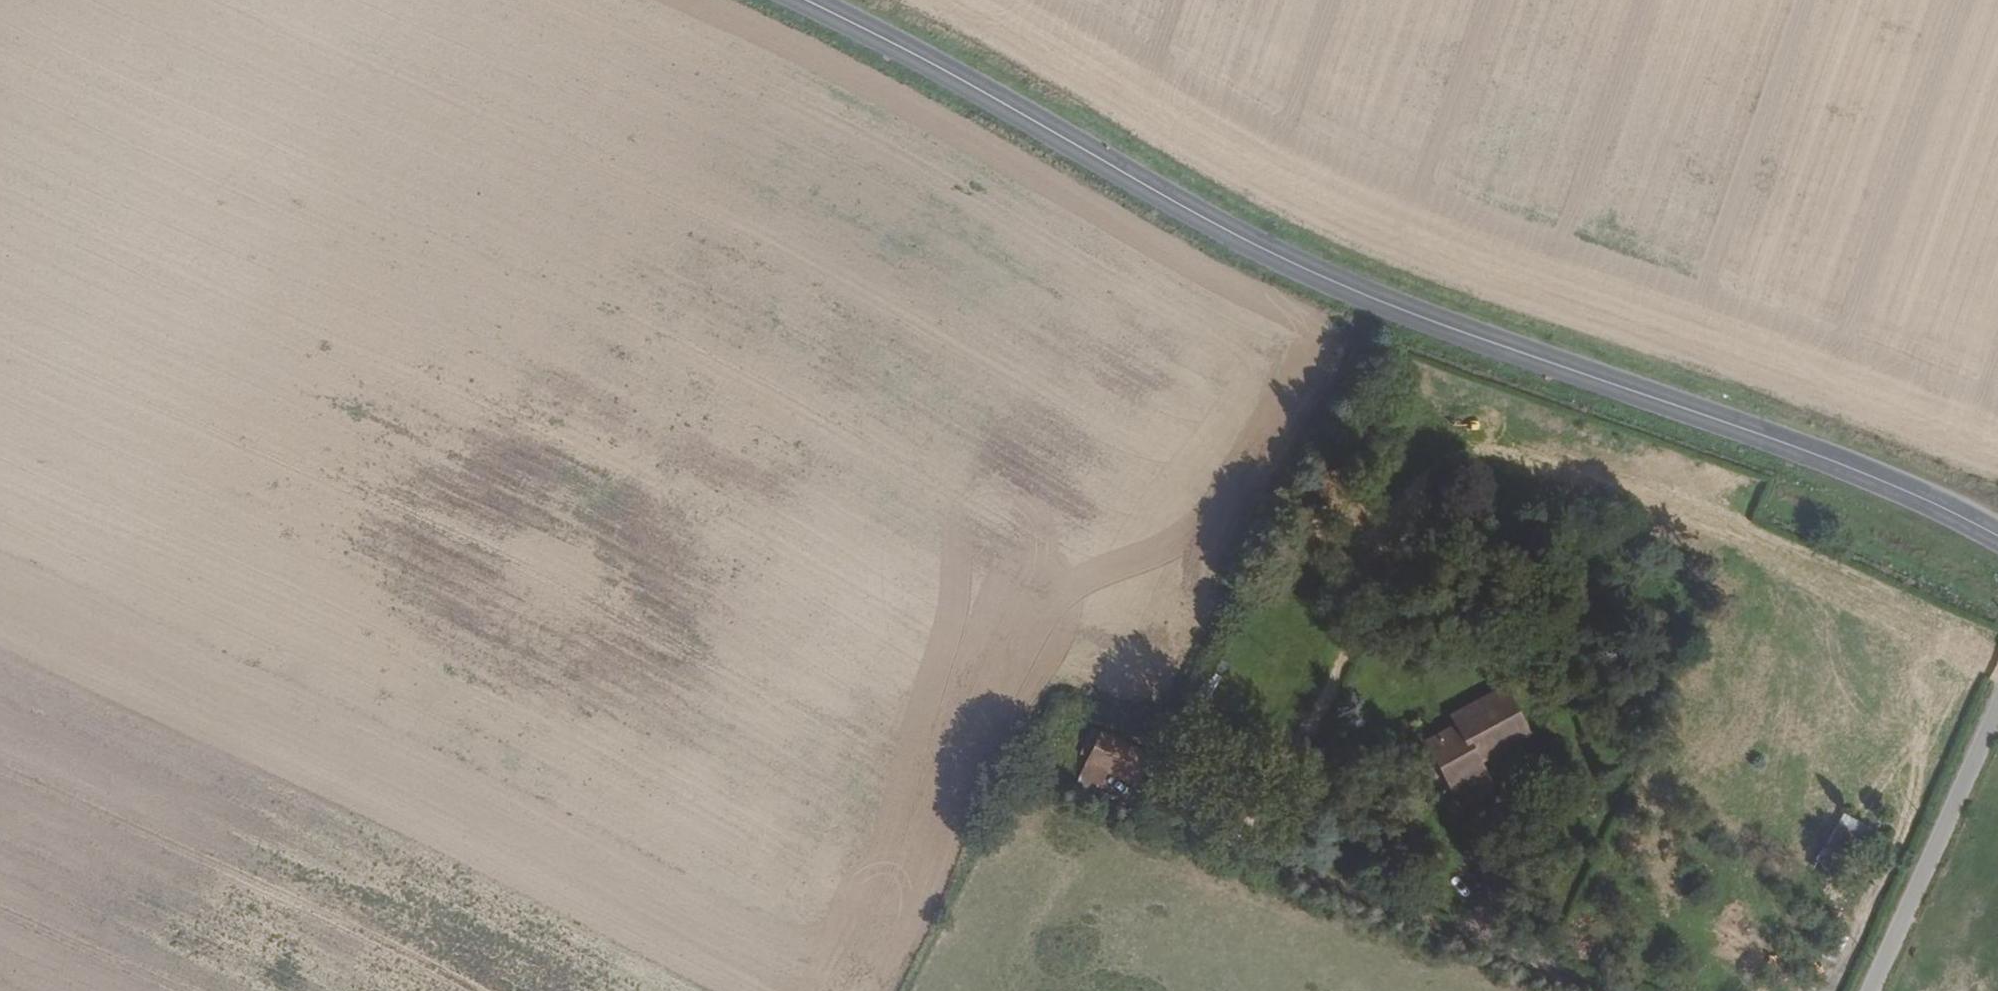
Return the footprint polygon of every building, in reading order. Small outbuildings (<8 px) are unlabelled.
[(1531,735),(1504,686),(1448,717),(1452,725),(1422,742),(1451,794),(1460,790),(1467,802),(1494,788),(1480,763),(1531,735)] [(1079,755),(1086,758),(1099,731),(1092,728),(1079,755)] [(1152,757),(1099,731),(1086,758),(1078,775),(1097,785),(1100,786),(1106,773),(1137,788),(1152,757)] [(1091,797),(1097,785),(1078,775),(1072,788),(1091,797)] [(1855,864),(1872,825),(1842,812),(1825,851),(1855,864)]
